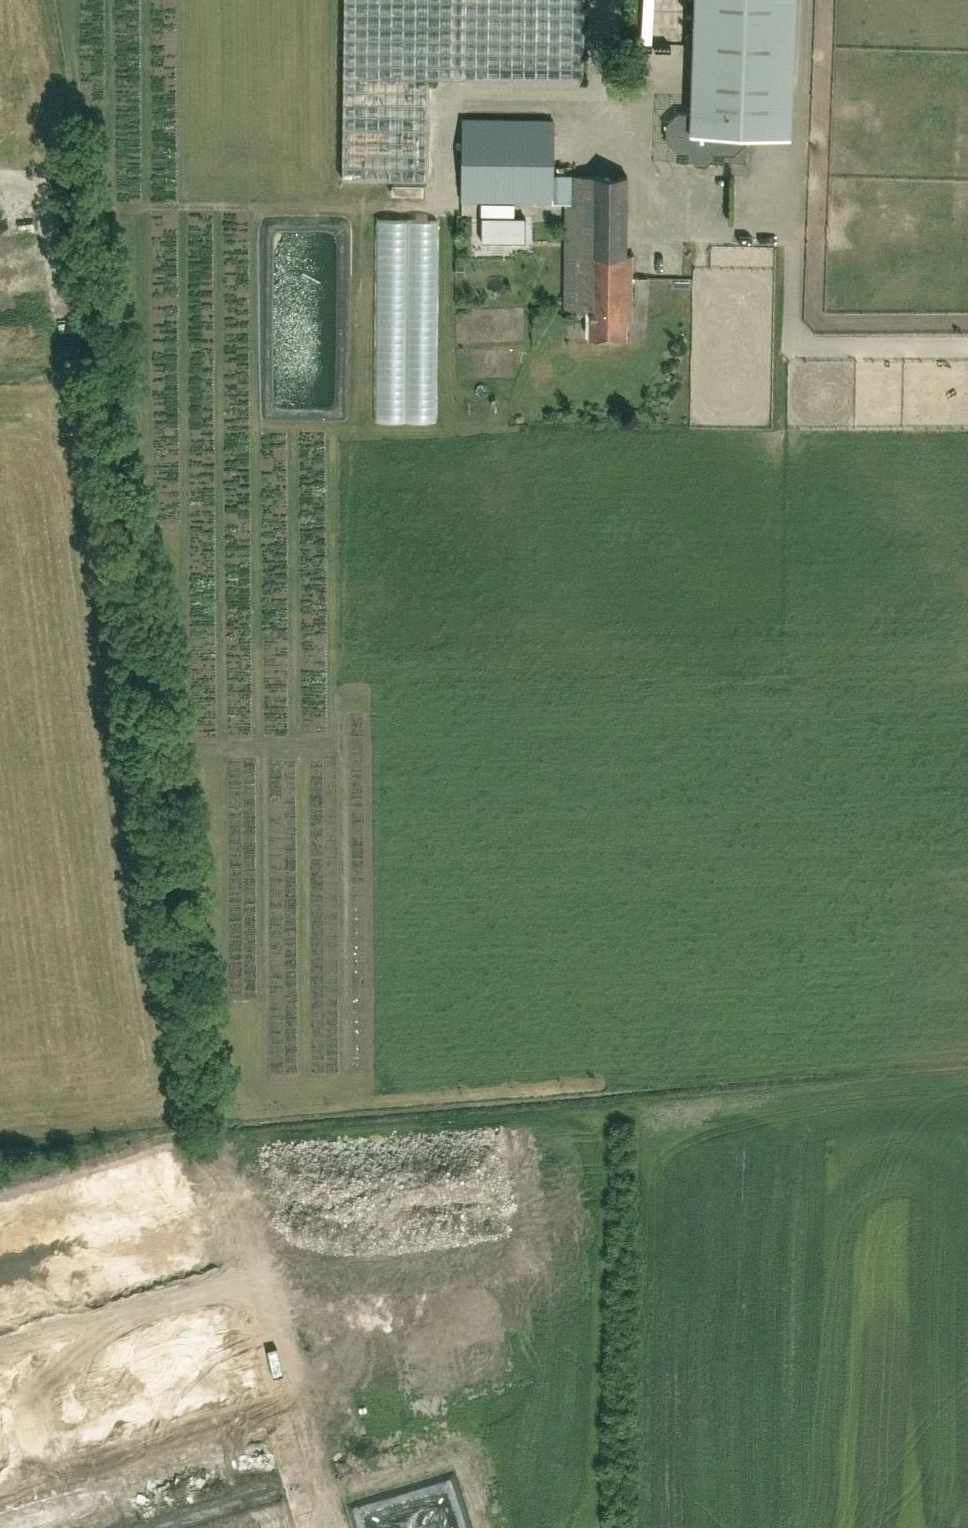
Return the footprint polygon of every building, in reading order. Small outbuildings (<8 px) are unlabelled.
[(584,79),(585,0),(345,0),(342,178),(426,179),(428,76),(584,79)] [(666,122),(666,139),(677,151),(690,152),(689,157),(696,164),(706,164),(714,158),(714,153),(734,153),(746,142),(747,134),(790,135),(795,0),(695,0),(691,111),(679,111),(666,122)] [(646,8),(645,41),(658,41),(659,9),(646,8)] [(662,20),(662,44),(679,44),(679,20),(662,20)] [(552,174),(553,119),(463,117),(462,199),(566,201),(565,308),(589,308),(589,337),(625,337),(626,309),(631,309),(632,254),(626,254),(627,174),(552,174)] [(526,240),(526,216),(482,216),(482,240),(526,240)] [(437,422),(438,220),(376,219),(374,420),(437,422)] [(261,1369),(254,1380),(265,1387),(272,1377),(261,1369)]
